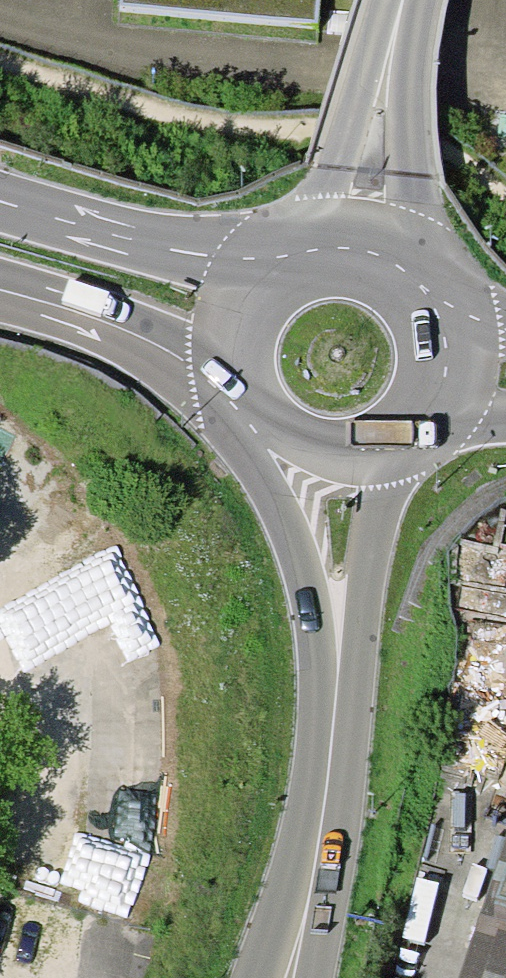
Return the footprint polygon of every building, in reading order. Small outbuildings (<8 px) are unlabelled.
[(120,20),(318,39),(322,0),(122,0),(120,20)] [(459,977),(505,977),(505,835),(459,977)]
